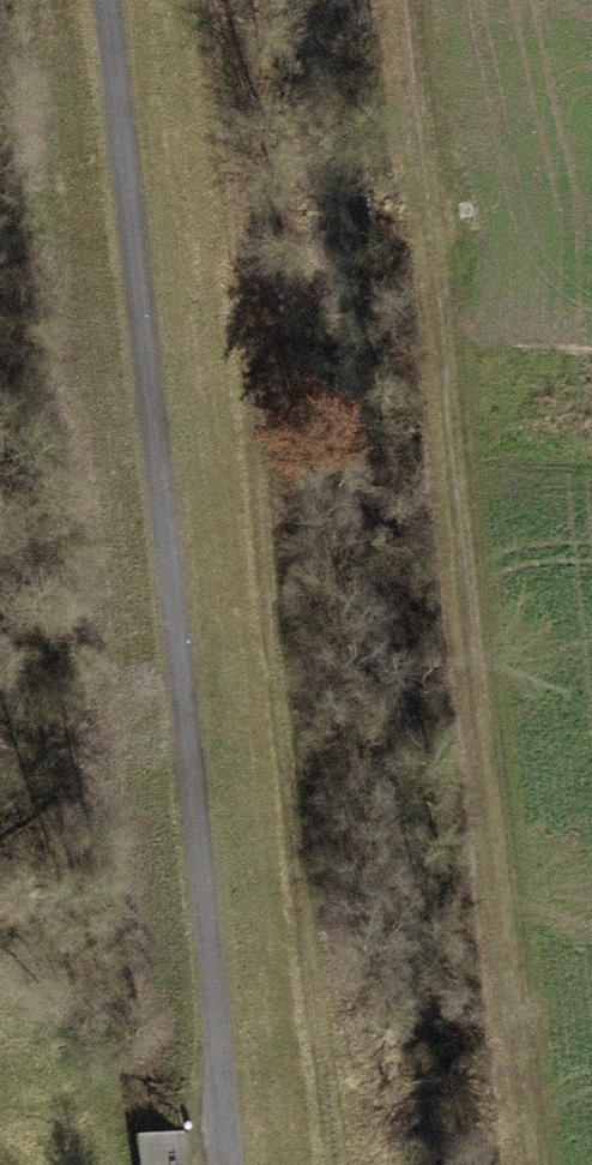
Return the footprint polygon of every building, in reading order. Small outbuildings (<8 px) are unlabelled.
[(142,1131),(144,1164),(194,1164),(192,1128),(142,1131)]
